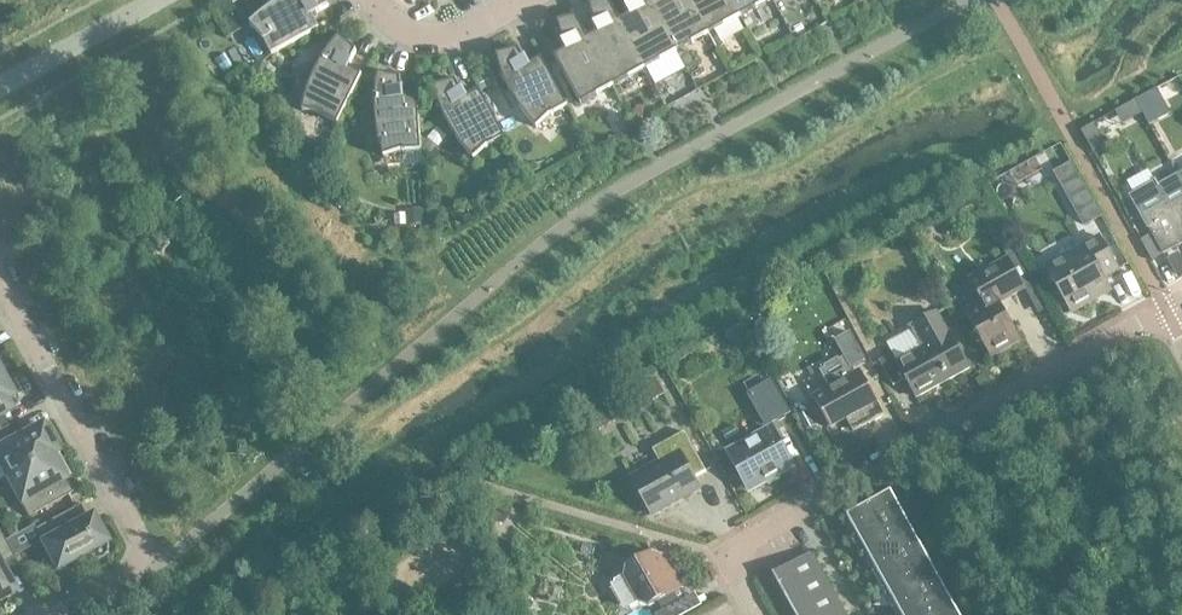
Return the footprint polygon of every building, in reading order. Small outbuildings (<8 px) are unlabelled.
[(215,7),(223,21),(237,13),(230,0),(227,0),(215,7)] [(251,25),(264,39),(273,56),(320,30),(313,16),(330,7),(328,0),(284,0),(276,5),(271,8),(267,11),(263,14),(258,18),(251,25)] [(646,69),(608,0),(590,5),(593,14),(595,20),(598,28),(601,32),(589,38),(577,17),(576,18),(614,87),(646,69)] [(649,0),(626,0),(627,2),(630,10),(633,14),(621,21),(609,0),(608,0),(646,69),(678,52),(649,0)] [(691,0),(659,0),(653,4),(651,0),(649,0),(678,52),(710,34),(691,0)] [(732,0),(691,0),(710,34),(741,17),(732,0)] [(741,17),(773,0),(732,0),(741,17)] [(614,87),(576,18),(558,22),(560,29),(562,35),(566,45),(568,50),(555,57),(581,105),(614,87)] [(718,31),(711,35),(718,49),(725,45),(718,31)] [(339,124),(363,76),(349,69),(357,52),(340,36),(334,44),(327,53),(321,62),(319,67),(316,72),(312,81),(308,91),(307,96),(305,102),(303,111),(322,115),(339,124)] [(552,115),(569,107),(542,59),(529,67),(519,50),(497,55),(499,61),(500,66),(503,75),(505,80),(507,85),(510,90),(512,95),(517,104),(520,108),(524,113),(530,121),(537,129),(552,115)] [(422,151),(419,97),(403,98),(402,79),(379,74),(377,85),(377,91),(376,96),(376,101),(376,107),(376,117),(377,127),(378,132),(379,137),(382,148),(385,158),(403,151),(422,151)] [(489,147),(506,138),(480,91),(466,98),(457,81),(434,87),(436,92),(437,97),(441,107),(443,112),(445,117),(447,122),(450,127),(455,135),(458,140),(461,144),(464,148),(468,153),(475,160),(489,147)] [(1157,89),(1136,101),(1150,126),(1171,115),(1157,89)] [(1094,124),(1081,131),(1093,153),(1105,146),(1094,124)] [(1074,165),(1057,174),(1087,229),(1104,220),(1074,165)] [(1169,204),(1167,199),(1141,213),(1164,255),(1181,245),(1181,197),(1169,204)] [(422,210),(407,211),(408,227),(423,226),(422,210)] [(436,214),(423,215),(424,231),(437,230),(436,214)] [(1119,269),(1107,248),(1102,237),(1047,268),(1072,313),(1099,298),(1098,296),(1104,292),(1105,294),(1112,290),(1104,277),(1119,269)] [(1026,289),(1009,258),(996,266),(999,271),(973,285),(983,303),(966,312),(991,357),(1021,341),(1000,303),(1026,289)] [(880,361),(894,387),(907,379),(917,398),(918,397),(917,396),(947,379),(948,381),(970,369),(950,333),(949,334),(938,314),(914,328),(925,347),(898,363),(893,354),(880,361)] [(851,333),(836,341),(851,369),(866,361),(851,333)] [(847,420),(852,429),(867,421),(869,425),(886,416),(861,371),(814,397),(832,429),(847,420)] [(654,375),(638,384),(647,400),(663,391),(654,375)] [(774,379),(748,394),(767,428),(793,413),(774,379)] [(4,380),(0,382),(0,415),(18,405),(4,380)] [(807,411),(799,416),(807,430),(815,426),(807,411)] [(9,427),(0,432),(0,465),(7,478),(57,451),(43,425),(16,440),(9,427)] [(754,489),(793,467),(772,429),(733,451),(754,489)] [(654,450),(661,463),(633,478),(653,515),(672,504),(671,503),(680,498),(681,499),(700,489),(694,479),(707,472),(686,433),(654,450)] [(70,476),(57,451),(7,478),(28,517),(73,492),(65,479),(70,476)] [(848,517),(858,535),(902,510),(892,492),(848,517)] [(87,519),(86,516),(80,505),(35,529),(57,569),(85,554),(86,555),(87,557),(88,558),(90,559),(91,559),(94,560),(96,560),(98,560),(100,560),(102,559),(104,558),(105,557),(106,555),(107,553),(108,550),(108,549),(108,548),(108,545),(107,543),(107,542),(92,516),(87,519)] [(912,528),(902,510),(858,535),(868,553),(912,528)] [(922,547),(912,528),(868,553),(878,571),(922,547)] [(15,592),(1,565),(14,558),(0,532),(0,600),(15,592)] [(932,565),(922,547),(878,571),(888,590),(932,565)] [(627,566),(625,576),(615,581),(612,591),(621,606),(631,609),(640,604),(650,607),(659,602),(665,612),(688,600),(682,589),(684,588),(667,557),(653,552),(627,566)] [(796,614),(846,614),(812,553),(774,575),(796,614)] [(942,583),(932,565),(888,590),(898,608),(942,583)] [(942,583),(898,608),(902,614),(927,614),(953,601),(942,583)] [(953,601),(927,614),(960,614),(953,601)]
